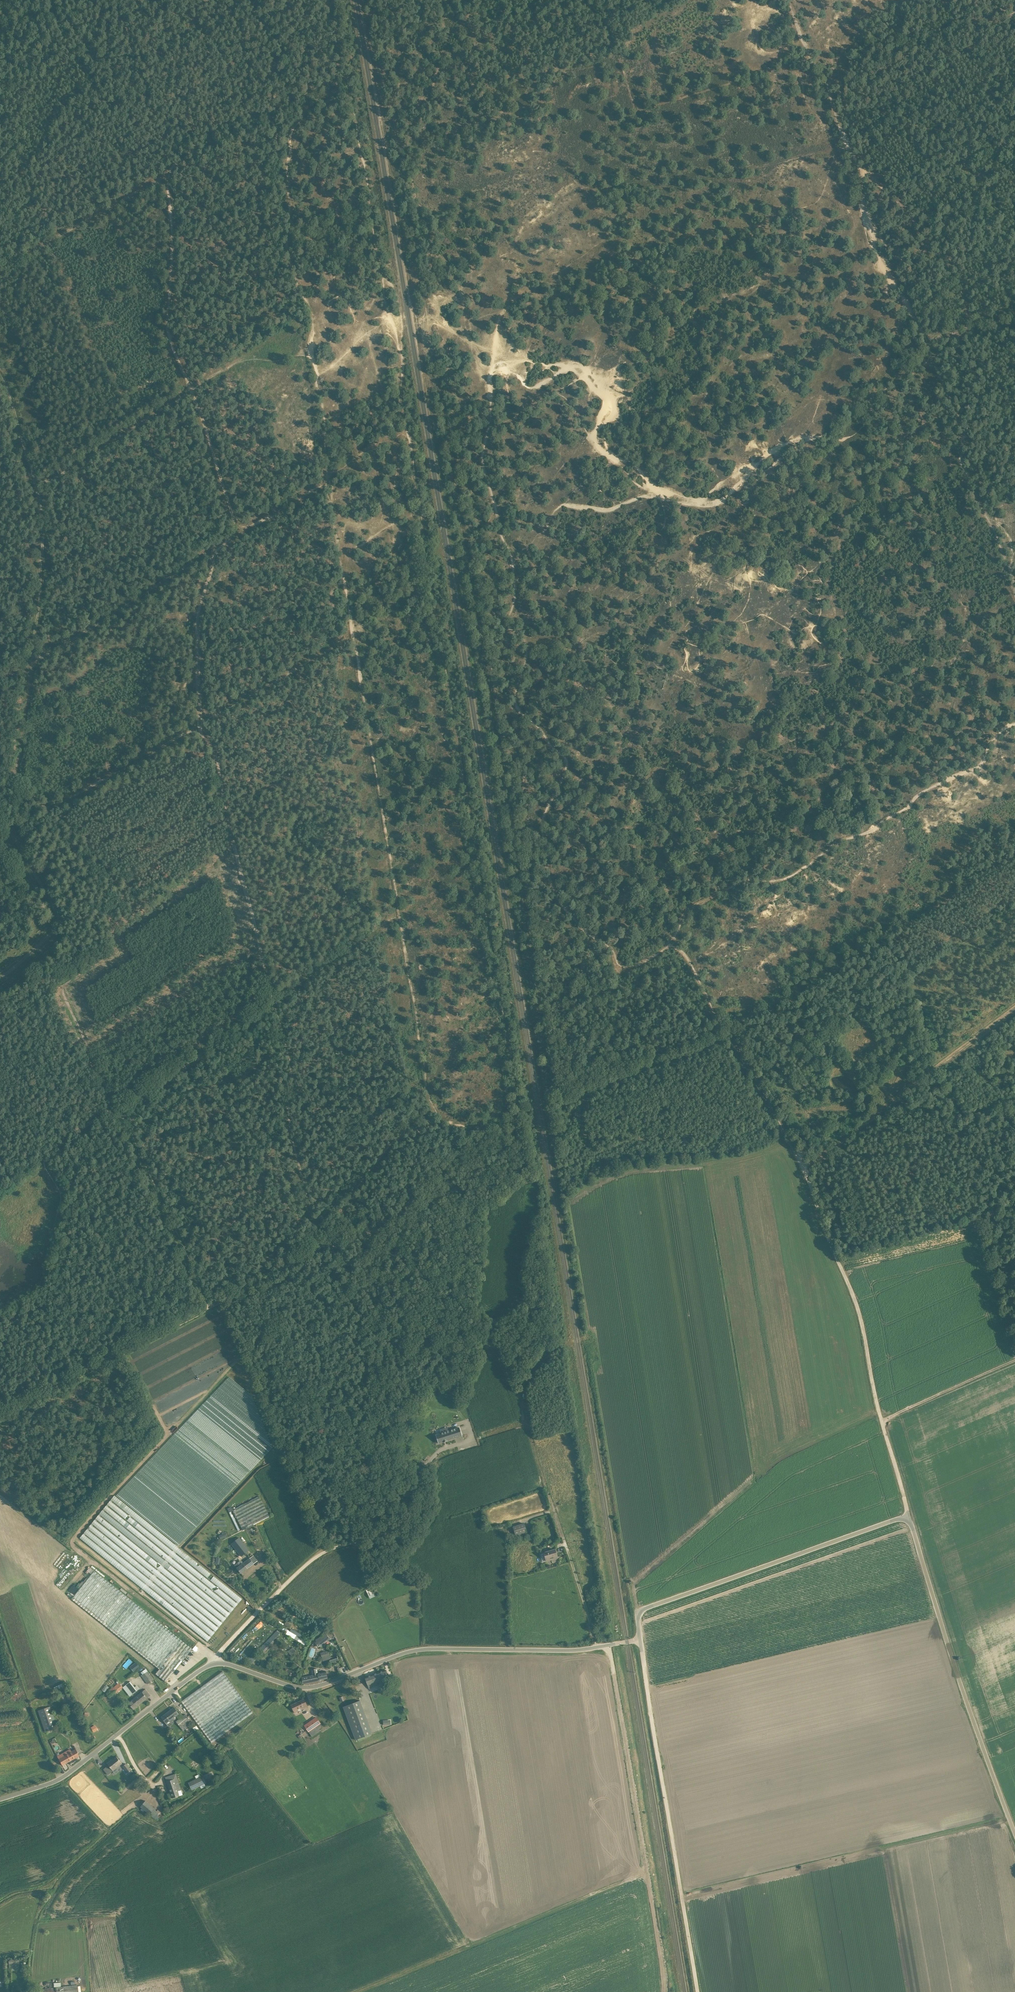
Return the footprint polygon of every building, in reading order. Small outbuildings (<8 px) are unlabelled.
[(461,1428),(460,1429),(449,1433),(448,1433),(437,1436),(440,1445),(440,1444),(444,1443),(445,1443),(448,1442),(449,1442),(451,1441),(463,1437),(461,1428)] [(113,1496),(79,1540),(209,1640),(243,1596),(113,1496)] [(270,1516),(260,1496),(233,1510),(243,1530),(270,1516)] [(232,1511),(233,1510),(232,1507),(228,1508),(237,1530),(239,1529),(232,1511)] [(528,1535),(524,1523),(513,1526),(516,1538),(528,1535)] [(239,1537),(231,1544),(241,1556),(249,1550),(239,1537)] [(555,1549),(544,1552),(546,1561),(557,1557),(555,1549)] [(257,1561),(253,1555),(250,1558),(243,1563),(241,1560),(235,1565),(241,1573),(257,1561)] [(166,1682),(172,1674),(192,1649),(94,1571),(72,1599),(160,1669),(156,1674),(166,1682)] [(373,1590),(367,1592),(370,1598),(376,1595),(373,1590)] [(260,1648),(264,1652),(272,1643),(275,1641),(274,1640),(279,1634),(276,1631),(268,1639),(260,1648)] [(325,1632),(321,1636),(316,1640),(317,1641),(319,1640),(322,1644),(330,1638),(326,1633),(325,1632)] [(288,1651),(291,1656),(296,1652),(293,1647),(288,1651)] [(248,1660),(251,1663),(257,1658),(253,1654),(248,1660)] [(129,1658),(123,1665),(127,1668),(132,1661),(129,1658)] [(302,1679),(303,1683),(328,1678),(327,1673),(326,1671),(318,1673),(317,1668),(311,1669),(313,1675),(302,1677),(302,1679)] [(154,1680),(148,1671),(146,1669),(141,1672),(143,1675),(142,1675),(148,1684),(154,1680)] [(386,1670),(371,1675),(375,1686),(385,1682),(383,1679),(389,1677),(386,1670)] [(181,1701),(196,1721),(212,1743),(253,1713),(223,1671),(181,1701)] [(371,1675),(365,1677),(369,1688),(375,1686),(371,1675)] [(126,1685),(132,1694),(137,1690),(135,1687),(130,1681),(126,1685)] [(111,1697),(123,1687),(120,1684),(119,1682),(113,1687),(107,1693),(111,1697)] [(150,1695),(147,1691),(145,1689),(128,1703),(133,1709),(150,1695)] [(308,1706),(306,1703),(304,1699),(291,1705),(294,1711),(295,1713),(301,1710),(308,1706)] [(355,1740),(371,1734),(373,1733),(360,1700),(343,1707),(355,1740)] [(38,1710),(45,1732),(57,1728),(50,1706),(38,1710)] [(166,1723),(170,1720),(171,1722),(174,1720),(173,1718),(179,1713),(174,1707),(162,1717),(166,1723)] [(186,1714),(176,1721),(183,1731),(193,1724),(186,1714)] [(321,1731),(320,1730),(317,1726),(313,1719),(304,1725),(309,1732),(312,1736),(321,1731)] [(78,1724),(74,1726),(78,1734),(80,1737),(83,1736),(78,1724)] [(63,1753),(63,1752),(57,1756),(62,1765),(79,1756),(75,1749),(71,1751),(70,1749),(63,1753)] [(113,1759),(107,1763),(109,1766),(113,1771),(113,1770),(122,1763),(117,1757),(113,1760),(113,1759)] [(123,1766),(128,1773),(131,1770),(126,1763),(123,1766)] [(172,1798),(180,1796),(183,1795),(182,1790),(181,1790),(176,1774),(165,1777),(172,1798)] [(206,1783),(203,1775),(189,1782),(193,1789),(206,1783)] [(146,1800),(144,1802),(140,1806),(149,1814),(155,1808),(146,1800)] [(9,1961),(9,1968),(11,1968),(11,1971),(18,1971),(18,1963),(18,1960),(9,1961)]
